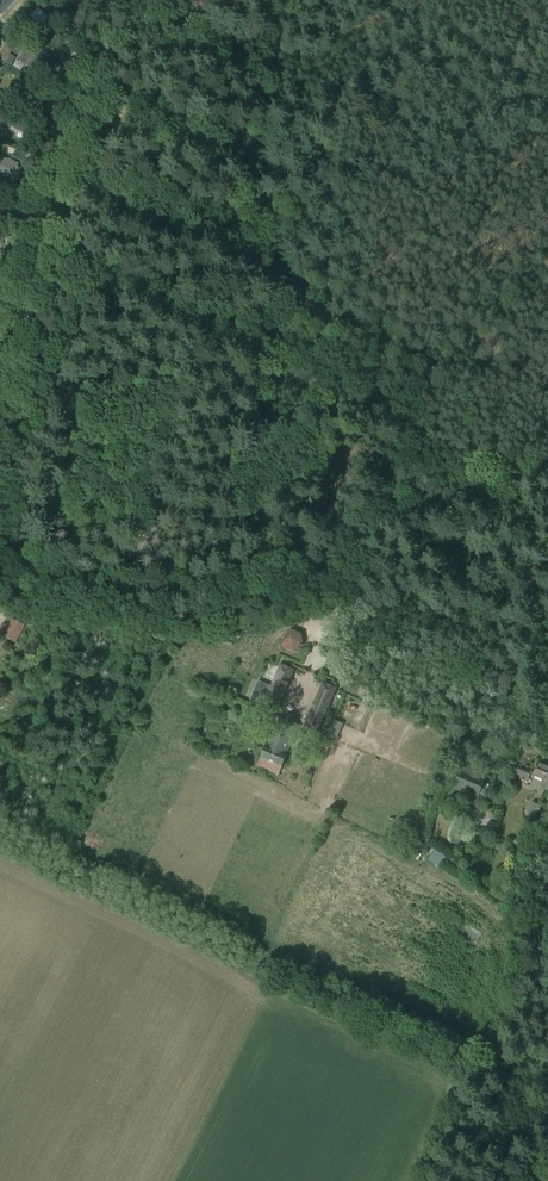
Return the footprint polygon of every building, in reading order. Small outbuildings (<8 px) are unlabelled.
[(0,1),(0,14),(1,15),(15,0),(1,0),(0,1)] [(30,16),(40,26),(48,19),(37,8),(30,16)] [(51,53),(37,46),(28,63),(40,71),(51,53)] [(9,55),(5,62),(10,65),(15,58),(9,55)] [(14,116),(9,125),(33,138),(38,129),(14,116)] [(11,178),(19,163),(8,158),(8,159),(1,155),(0,157),(0,172),(11,178)] [(15,643),(25,625),(11,618),(1,636),(15,643)] [(294,653),(303,645),(302,634),(291,629),(281,637),(283,649),(294,653)] [(231,646),(232,640),(221,638),(220,644),(231,646)] [(274,716),(293,670),(281,665),(272,687),(259,682),(251,700),(264,706),(262,711),(274,716)] [(317,734),(336,689),(324,684),(305,729),(317,734)] [(286,755),(299,726),(294,719),(288,717),(280,718),(268,747),(267,747),(262,758),(282,767),(287,755),(286,755)] [(336,741),(344,724),(334,720),(330,730),(326,729),(320,733),(319,735),(326,738),(326,737),(336,741)] [(539,764),(534,776),(547,782),(547,768),(539,764)] [(528,780),(531,773),(515,766),(512,772),(528,780)] [(479,797),(486,779),(461,769),(454,787),(479,797)] [(540,806),(531,802),(527,813),(535,816),(540,806)] [(419,845),(416,848),(417,851),(423,855),(426,854),(429,851),(428,848),(422,844),(419,845)] [(435,849),(428,860),(439,868),(443,861),(444,860),(446,857),(435,849)]
